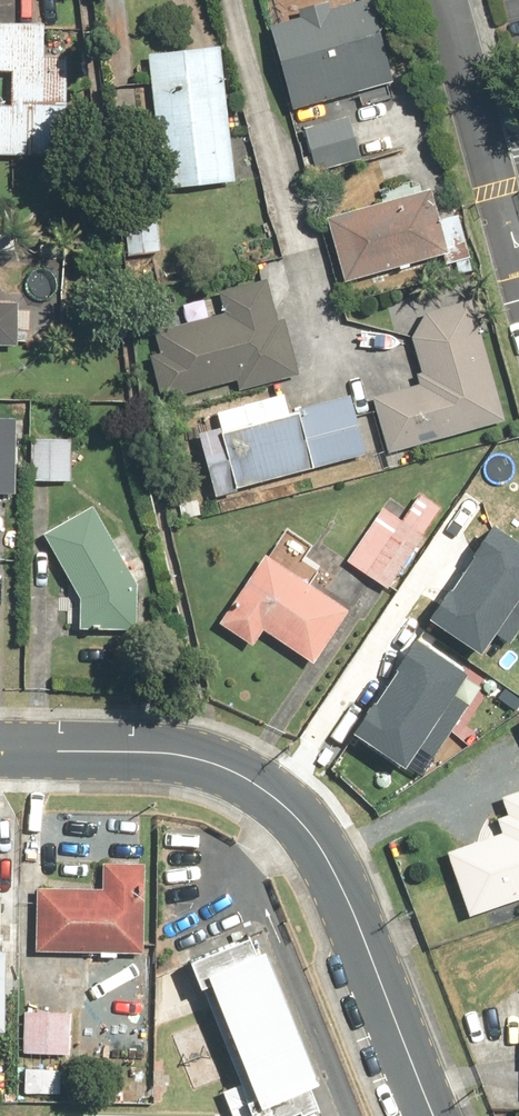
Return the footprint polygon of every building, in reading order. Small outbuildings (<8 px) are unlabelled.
[(276,27),(297,110),(401,83),(380,0),(379,0),(343,9),(341,1),(304,11),(307,19),(276,27)] [(64,170),(67,65),(45,65),(47,34),(0,32),(0,168),(64,170)] [(229,49),(153,56),(166,189),(241,182),(229,49)] [(365,162),(354,116),(307,127),(318,172),(365,162)] [(387,204),(334,219),(351,284),(474,251),(465,215),(446,220),(436,183),(385,197),(387,204)] [(164,251),(160,211),(132,214),(137,255),(164,251)] [(299,318),(288,258),(259,263),(262,281),(224,288),(228,313),(159,326),(163,353),(158,354),(165,397),(239,383),(240,389),(304,377),(293,319),(299,318)] [(427,315),(418,333),(425,381),(374,395),(390,455),(511,423),(479,300),(427,315)] [(27,348),(29,305),(0,303),(0,346),(27,348)] [(203,432),(220,495),(371,455),(355,397),(297,412),(292,393),(224,411),(228,425),(203,432)] [(0,418),(0,494),(19,494),(19,418),(0,418)] [(75,436),(36,435),(35,480),(74,481),(75,436)] [(406,520),(386,507),(350,561),(393,590),(448,508),(425,493),(406,520)] [(86,628),(136,629),(136,571),(98,505),(49,534),(86,598),(86,628)] [(491,528),(462,571),(518,608),(518,546),(491,528)] [(273,556),(270,554),(234,606),(236,607),(226,622),(259,645),(270,631),(318,664),(354,611),(324,591),(334,577),(308,558),(315,548),(291,531),(273,556)] [(433,616),(480,646),(490,631),(507,641),(518,624),(518,608),(462,571),(433,616)] [(463,670),(416,639),(387,683),(451,724),(470,696),(453,685),(463,670)] [(387,683),(358,727),(406,758),(416,742),(433,753),(451,724),(387,683)] [(510,796),(516,815),(502,820),(507,833),(453,851),(474,913),(518,897),(518,793),(510,796)] [(107,890),(45,887),(42,946),(149,950),(153,864),(108,863),(107,890)] [(11,1034),(14,953),(2,953),(3,916),(0,916),(0,1033),(11,1034)] [(314,1086),(263,944),(192,969),(244,1111),(314,1086)] [(75,1013),(29,1011),(27,1055),(73,1057),(75,1013)]
